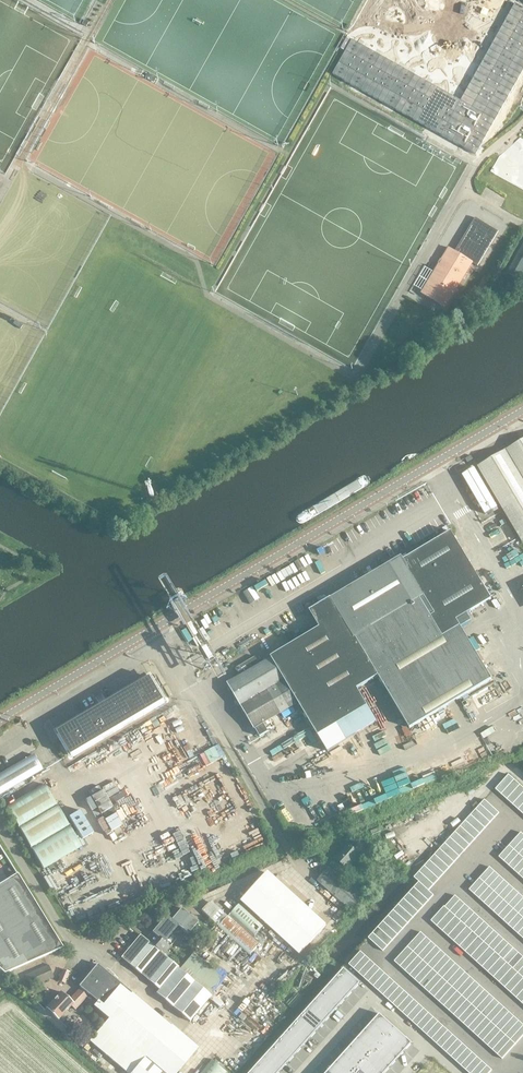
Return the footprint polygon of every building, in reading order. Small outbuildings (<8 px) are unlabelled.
[(352,42),(334,76),(474,155),(522,70),(522,8),(515,4),(459,102),(352,42)] [(436,271),(422,294),(445,308),(472,263),(478,266),(499,232),(476,218),(455,252),(450,248),(436,271)] [(508,273),(519,279),(522,272),(522,245),(508,273)] [(478,467),(522,542),(522,541),(522,440),(478,467)] [(464,472),(484,514),(497,508),(477,466),(464,472)] [(492,679),(466,635),(476,629),(472,621),(461,627),(457,620),(492,600),(452,532),(403,561),(401,557),(310,611),(319,627),(270,656),(271,658),(260,664),(255,656),(235,668),(240,676),(227,683),(255,729),(260,736),(260,737),(268,732),(264,724),(298,703),(318,736),(368,706),(357,689),(379,676),(410,728),(492,679)] [(273,631),(262,637),(269,651),(280,645),(273,631)] [(151,678),(101,707),(58,732),(72,756),(165,702),(151,678)] [(211,761),(225,754),(220,743),(205,751),(211,761)] [(42,770),(34,755),(0,775),(0,795),(42,770)] [(501,794),(514,780),(509,775),(496,789),(501,794)] [(101,779),(88,785),(99,807),(100,807),(107,823),(95,828),(102,844),(126,832),(101,779)] [(507,799),(520,785),(514,780),(501,794),(507,799)] [(57,805),(44,785),(7,807),(19,828),(31,848),(43,869),(82,847),(69,826),(57,805)] [(522,793),(522,787),(520,785),(507,799),(513,805),(522,793)] [(522,804),(522,793),(513,805),(518,810),(522,804)] [(485,800),(480,805),(495,818),(499,813),(487,801),(485,800)] [(480,805),(476,809),(490,823),(495,818),(480,805)] [(476,809),(471,815),(485,828),(490,823),(476,809)] [(471,815),(466,821),(480,834),(485,828),(471,815)] [(466,821),(460,827),(475,840),(480,834),(466,821)] [(460,827),(455,832),(470,845),(475,840),(460,827)] [(455,832),(450,838),(465,851),(470,845),(455,832)] [(522,840),(522,834),(521,833),(509,846),(514,850),(522,840)] [(450,838),(445,844),(460,857),(465,851),(450,838)] [(522,850),(522,840),(514,850),(519,854),(522,850)] [(445,844),(440,849),(455,862),(460,857),(445,844)] [(504,861),(514,850),(509,846),(499,857),(504,861)] [(440,849),(435,855),(449,868),(455,862),(440,849)] [(509,866),(519,854),(514,850),(504,861),(509,866)] [(522,860),(522,858),(519,854),(509,866),(514,870),(522,860)] [(435,855),(430,860),(444,874),(449,868),(435,855)] [(430,860),(425,866),(439,879),(444,874),(430,860)] [(522,870),(522,860),(514,870),(518,875),(522,870)] [(425,866),(419,872),(434,885),(439,879),(425,866)] [(330,867),(329,867),(318,881),(350,910),(363,896),(330,867)] [(484,883),(495,871),(490,867),(480,878),(484,883)] [(489,887),(500,876),(495,871),(484,883),(489,887)] [(419,872),(414,877),(419,882),(429,890),(434,885),(419,872)] [(17,874),(0,885),(0,971),(4,975),(63,949),(17,874)] [(262,878),(241,901),(300,954),(327,925),(270,874),(262,878)] [(494,892),(504,880),(500,876),(489,887),(494,892)] [(484,883),(480,878),(469,890),(474,894),(484,883)] [(499,896),(509,885),(504,880),(494,892),(499,896)] [(417,885),(414,888),(429,901),(434,895),(429,890),(419,882),(418,883),(417,885)] [(489,887),(484,883),(474,894),(479,899),(489,887)] [(504,900),(514,889),(509,885),(499,896),(504,900)] [(494,892),(489,887),(479,899),(484,903),(494,892)] [(414,888),(409,893),(424,907),(429,901),(414,888)] [(509,905),(519,893),(514,889),(504,900),(509,905)] [(499,896),(494,892),(484,903),(489,907),(499,896)] [(409,893),(404,899),(419,912),(424,907),(409,893)] [(522,899),(522,897),(519,893),(509,905),(514,909),(522,899)] [(455,896),(445,907),(450,911),(460,900),(455,896)] [(504,900),(499,896),(489,907),(494,912),(504,900)] [(404,899),(399,904),(414,918),(419,912),(404,899)] [(522,909),(522,899),(514,909),(518,914),(522,909)] [(460,900),(450,911),(455,916),(465,904),(460,900)] [(509,905),(504,900),(494,912),(498,916),(509,905)] [(261,920),(241,902),(230,914),(250,932),(261,920)] [(399,904),(394,910),(408,923),(414,918),(399,904)] [(465,904),(455,916),(456,917),(460,920),(470,909),(465,904)] [(514,909),(509,905),(498,916),(503,921),(514,909)] [(444,906),(431,921),(437,926),(450,911),(445,907),(444,906)] [(178,967),(167,957),(162,953),(168,946),(168,947),(175,938),(170,934),(177,925),(188,934),(198,922),(180,907),(174,914),(170,920),(165,915),(151,932),(152,933),(146,940),(140,935),(121,958),(148,980),(159,990),(156,993),(190,1022),(212,996),(177,968),(178,967)] [(470,909),(460,920),(461,922),(464,925),(475,913),(470,909)] [(518,914),(514,909),(503,921),(508,925),(518,914)] [(394,910),(389,916),(403,929),(408,923),(394,910)] [(450,911),(437,926),(442,931),(456,917),(455,916),(450,911)] [(475,913),(464,925),(467,927),(469,929),(480,918),(475,913)] [(250,932),(230,914),(219,926),(250,955),(261,942),(250,932)] [(518,914),(508,925),(513,929),(522,918),(518,914)] [(389,916),(384,921),(398,934),(403,929),(389,916)] [(456,917),(442,931),(448,936),(461,922),(460,920),(456,917)] [(480,918),(469,929),(473,932),(474,933),(484,922),(480,918)] [(513,929),(518,934),(522,928),(522,918),(513,929)] [(384,921),(379,927),(393,940),(398,934),(384,921)] [(461,922),(448,936),(454,942),(467,927),(464,925),(461,922)] [(484,922),(474,933),(478,937),(479,938),(489,926),(484,922)] [(489,926),(479,938),(484,942),(494,931),(489,926)] [(379,927),(374,932),(388,946),(393,940),(379,927)] [(467,927),(454,942),(459,947),(473,932),(469,929),(467,927)] [(494,931),(484,942),(489,947),(499,935),(494,931)] [(374,932),(369,938),(383,951),(388,946),(374,932)] [(421,932),(408,947),(413,952),(427,937),(421,932)] [(473,932),(459,947),(465,952),(478,937),(474,933),(473,932)] [(499,935),(489,947),(490,947),(494,951),(504,940),(499,935)] [(427,937),(413,952),(418,956),(431,942),(427,937)] [(478,937),(465,952),(471,957),(484,942),(479,938),(478,937)] [(215,946),(205,938),(197,948),(207,957),(215,946)] [(504,940),(494,951),(495,953),(498,955),(509,944),(504,940)] [(431,942),(418,956),(423,961),(436,946),(431,942)] [(484,942),(471,957),(476,962),(490,947),(489,947),(484,942)] [(509,944),(498,955),(501,958),(503,960),(514,948),(509,944)] [(436,946),(423,961),(428,965),(441,951),(436,946)] [(408,947),(394,961),(400,967),(413,952),(408,947)] [(490,947),(476,962),(482,967),(495,953),(494,951),(490,947)] [(514,948),(503,960),(507,963),(508,964),(519,953),(514,948)] [(361,951),(349,964),(354,969),(366,956),(361,951)] [(441,951),(428,965),(433,970),(446,955),(441,951)] [(413,952),(400,967),(405,971),(418,956),(413,952)] [(495,953),(482,967),(488,972),(501,958),(498,955),(495,953)] [(508,964),(512,968),(513,969),(522,958),(522,957),(519,953),(508,964)] [(446,955),(433,970),(438,974),(451,959),(446,955)] [(366,956),(354,969),(359,973),(370,960),(366,956)] [(418,956),(405,971),(410,975),(423,961),(418,956)] [(501,958),(488,972),(493,977),(507,963),(503,960),(501,958)] [(513,969),(518,973),(522,967),(522,958),(513,969)] [(451,959),(438,974),(443,978),(456,964),(451,959)] [(370,960),(359,973),(364,978),(375,965),(370,960)] [(423,961),(410,975),(415,980),(428,965),(423,961)] [(507,963),(493,977),(499,983),(512,968),(508,964),(507,963)] [(456,964),(443,978),(447,983),(461,968),(456,964)] [(48,965),(24,976),(30,988),(54,978),(48,965)] [(83,999),(91,1007),(95,1002),(87,994),(88,994),(97,1002),(93,1006),(108,1018),(89,1040),(127,1072),(176,1072),(197,1049),(97,965),(78,986),(79,987),(68,999),(60,992),(45,1008),(58,1019),(70,1005),(74,1009),(83,999)] [(375,965),(364,978),(368,982),(380,969),(375,965)] [(428,965),(415,980),(420,984),(433,970),(428,965)] [(461,968),(447,983),(452,987),(466,973),(461,968)] [(512,968),(499,983),(505,988),(518,973),(513,969),(512,968)] [(63,983),(68,972),(62,969),(57,980),(63,983)] [(344,969),(337,977),(353,991),(360,983),(344,969)] [(380,969),(368,982),(373,986),(385,973),(380,969)] [(433,970),(420,984),(424,989),(438,974),(433,970)] [(385,973),(373,986),(378,991),(390,978),(385,973)] [(466,973),(452,987),(457,992),(470,977),(466,973)] [(505,988),(510,993),(522,979),(522,978),(522,977),(518,973),(505,988)] [(438,974),(424,989),(429,993),(443,978),(438,974)] [(337,977),(330,985),(346,999),(353,991),(337,977)] [(470,977),(457,992),(462,996),(475,981),(470,977)] [(390,978),(378,991),(383,995),(395,982),(390,978)] [(443,978),(429,993),(434,997),(447,983),(443,978)] [(510,993),(516,998),(522,990),(522,979),(510,993)] [(475,981),(462,996),(467,1000),(480,986),(475,981)] [(395,982),(383,995),(388,1000),(400,987),(395,982)] [(447,983),(434,997),(439,1002),(452,987),(447,983)] [(330,985),(322,993),(338,1008),(346,999),(330,985)] [(480,986),(467,1000),(472,1005),(485,990),(480,986)] [(400,987),(388,1000),(393,1004),(405,991),(400,987)] [(452,987),(439,1002),(444,1006),(457,992),(452,987)] [(485,990),(472,1005),(477,1009),(490,995),(485,990)] [(405,991),(393,1004),(398,1008),(409,995),(405,991)] [(457,992),(444,1006),(449,1011),(462,996),(457,992)] [(322,993),(315,1001),(331,1016),(338,1008),(322,993)] [(409,995),(398,1008),(403,1013),(414,1000),(409,995)] [(490,995),(477,1009),(481,1014),(495,999),(490,995)] [(462,996),(449,1011),(454,1015),(467,1000),(462,996)] [(495,999),(481,1014),(486,1018),(500,1003),(495,999)] [(414,1000),(403,1013),(407,1017),(419,1004),(414,1000)] [(467,1000),(454,1015),(459,1019),(472,1005),(467,1000)] [(315,1001),(308,1009),(324,1024),(331,1016),(315,1001)] [(500,1003),(486,1018),(491,1022),(504,1008),(500,1003)] [(419,1004),(407,1017),(412,1022),(424,1009),(419,1004)] [(472,1005),(459,1019),(463,1024),(477,1009),(472,1005)] [(504,1008),(491,1022),(496,1027),(509,1012),(504,1008)] [(308,1009),(300,1017),(317,1032),(324,1024),(308,1009)] [(424,1009),(412,1022),(417,1026),(429,1013),(424,1009)] [(477,1009),(463,1024),(468,1028),(481,1014),(477,1009)] [(509,1012),(496,1027),(501,1031),(514,1017),(509,1012)] [(429,1013),(417,1026),(422,1030),(434,1017),(429,1013)] [(380,1014),(372,1022),(389,1037),(396,1029),(380,1014)] [(481,1014),(468,1028),(473,1033),(486,1018),(481,1014)] [(300,1017),(293,1025),(309,1040),(317,1032),(300,1017)] [(434,1017),(422,1030),(427,1035),(439,1022),(434,1017)] [(514,1017),(501,1031),(506,1036),(519,1021),(514,1017)] [(486,1018),(473,1033),(478,1037),(491,1022),(486,1018)] [(506,1036),(511,1040),(522,1026),(522,1025),(519,1021),(506,1036)] [(372,1022),(365,1030),(381,1045),(389,1037),(372,1022)] [(439,1022),(427,1035),(432,1039),(443,1026),(439,1022)] [(491,1022),(478,1037),(483,1041),(496,1027),(491,1022)] [(293,1025),(286,1033),(302,1048),(309,1040),(293,1025)] [(443,1026),(432,1039),(437,1044),(448,1031),(443,1026)] [(511,1040),(515,1044),(522,1036),(522,1026),(511,1040)] [(496,1027),(483,1041),(488,1046),(501,1031),(496,1027)] [(396,1029),(389,1037),(405,1051),(412,1043),(396,1029)] [(365,1030),(358,1038),(374,1053),(381,1045),(365,1030)] [(448,1031),(437,1044),(441,1048),(453,1035),(448,1031)] [(501,1031),(488,1046),(493,1050),(506,1036),(501,1031)] [(286,1033),(279,1041),(295,1056),(302,1048),(286,1033)] [(453,1035),(441,1048),(446,1052),(458,1039),(453,1035)] [(506,1036),(493,1050),(497,1055),(511,1040),(506,1036)] [(389,1037),(381,1045),(398,1059),(405,1051),(389,1037)] [(358,1038),(351,1046),(367,1061),(374,1053),(358,1038)] [(458,1039),(446,1052),(451,1057),(463,1044),(458,1039)] [(511,1040),(497,1055),(502,1059),(515,1044),(511,1040)] [(279,1041),(271,1050),(287,1064),(295,1056),(279,1041)] [(463,1044),(451,1057),(456,1061),(468,1048),(463,1044)] [(381,1045),(374,1053),(390,1067),(398,1059),(381,1045)] [(351,1046),(343,1054),(360,1069),(367,1061),(351,1046)] [(468,1048),(456,1061),(461,1066),(473,1053),(468,1048)] [(271,1050),(264,1058),(280,1072),(287,1064),(271,1050)] [(367,1061),(380,1072),(385,1072),(390,1067),(374,1053),(367,1061)] [(473,1053),(461,1066),(466,1070),(477,1057),(473,1053)] [(336,1062),(348,1072),(356,1072),(360,1069),(343,1054),(336,1062)] [(466,1070),(469,1072),(472,1072),(482,1061),(477,1057),(466,1070)] [(257,1066),(265,1072),(279,1072),(280,1072),(264,1058),(257,1066)] [(212,1059),(200,1072),(228,1072),(212,1059)] [(360,1069),(364,1072),(380,1072),(367,1061),(360,1069)] [(472,1072),(481,1072),(487,1066),(482,1061),(472,1072)] [(329,1071),(331,1072),(348,1072),(336,1062),(329,1071)]
